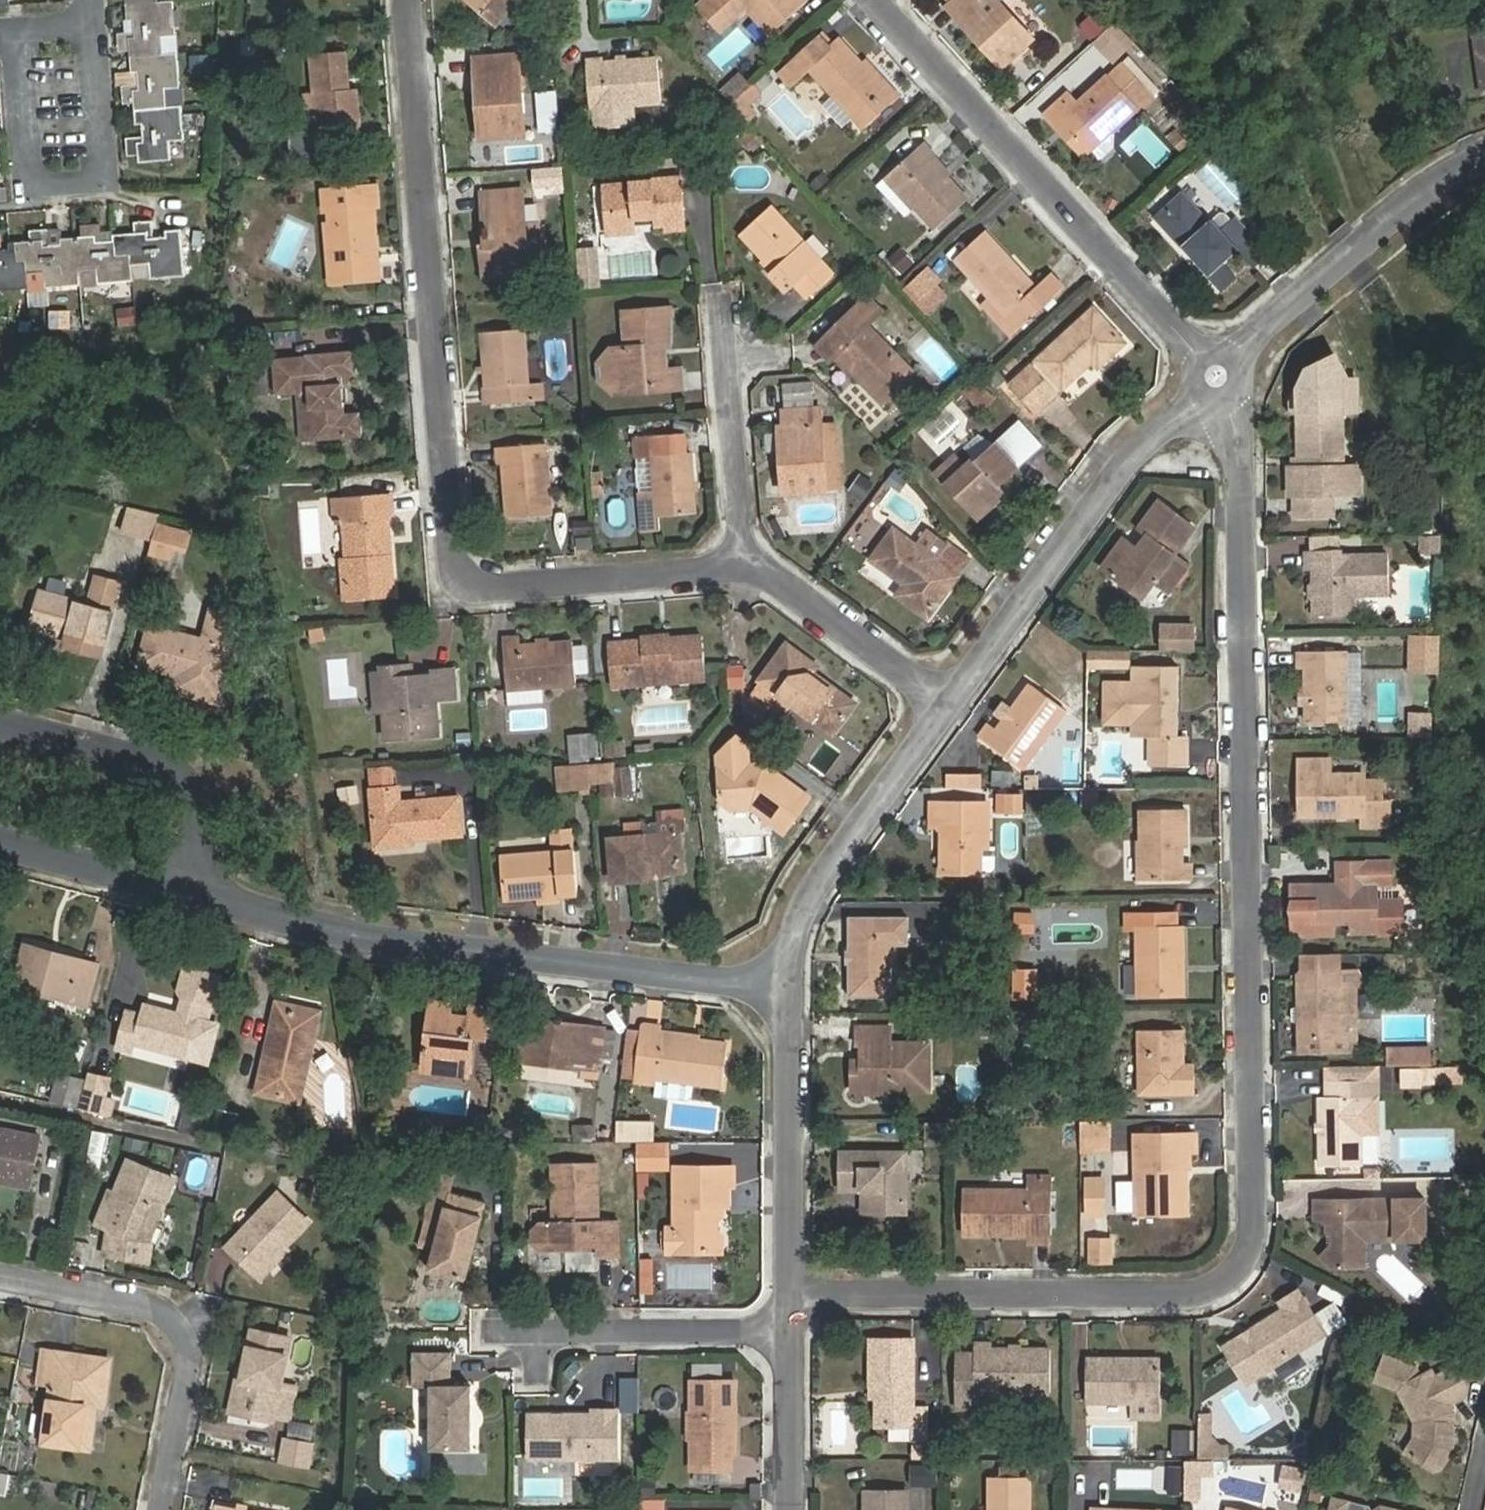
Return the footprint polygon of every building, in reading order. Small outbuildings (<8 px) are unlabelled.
[(496,25),(518,0),(468,0),(496,25)] [(771,35),(807,1),(807,0),(707,0),(700,6),(723,30),(738,15),(742,15),(748,9),(771,35)] [(975,38),(979,35),(990,48),(987,51),(1002,68),(1033,39),(998,0),(954,0),(949,4),(946,7),(975,38)] [(159,3),(126,6),(127,19),(133,19),(134,32),(118,33),(119,51),(130,51),(130,59),(163,55),(161,36),(176,34),(173,1),(159,3)] [(1474,30),(1475,47),(1484,47),(1484,30),(1474,30)] [(780,74),(791,86),(809,69),(830,91),(850,114),(852,116),(884,87),(863,64),(840,39),(834,45),(823,34),(780,74)] [(1475,47),(1478,86),(1484,85),(1484,47),(1475,47)] [(361,142),(360,126),(362,126),(359,88),(351,89),(347,50),(311,53),(314,92),(319,91),(322,130),(331,129),(333,145),(361,142)] [(138,72),(139,84),(122,85),(123,103),(134,102),(135,111),(167,107),(166,88),(180,87),(177,54),(163,55),(130,59),(131,72),(138,72)] [(518,55),(472,56),(477,142),(524,139),(518,55)] [(658,58),(586,64),(590,108),(599,107),(600,124),(628,122),(627,105),(662,102),(658,58)] [(867,61),(863,64),(884,87),(852,116),(862,127),(898,94),(867,61)] [(1122,64),(1110,75),(1108,74),(1077,102),(1068,92),(1045,114),(1054,124),(1057,121),(1084,150),(1106,129),(1109,133),(1138,107),(1141,111),(1154,98),(1122,64)] [(739,76),(732,83),(742,94),(747,89),(749,87),(739,76)] [(732,83),(721,93),(731,104),(742,94),(732,83)] [(742,94),(731,104),(746,121),(753,114),(745,105),(759,92),(752,85),(749,87),(747,89),(742,94)] [(830,91),(819,102),(839,124),(850,114),(830,91)] [(715,113),(730,129),(741,118),(727,102),(715,113)] [(170,141),(184,140),(183,129),(183,122),(182,114),(182,106),(167,107),(135,111),(135,124),(142,124),(143,136),(126,137),(127,155),(138,155),(139,162),(171,160),(170,141)] [(193,129),(193,113),(182,114),(183,122),(183,129),(193,129)] [(1106,129),(1084,150),(1097,163),(1100,163),(1113,152),(1113,137),(1109,133),(1106,129)] [(287,130),(287,155),(327,155),(327,131),(287,130)] [(751,130),(743,137),(754,150),(762,142),(751,130)] [(915,207),(935,229),(968,199),(931,159),(936,156),(924,142),(886,176),(915,207)] [(1220,155),(1230,166),(1238,159),(1228,148),(1220,155)] [(915,207),(886,176),(876,186),(905,217),(915,207)] [(681,177),(629,181),(629,183),(605,186),(606,204),(614,204),(616,234),(636,232),(635,221),(655,219),(655,226),(666,225),(667,230),(685,228),(681,177)] [(325,225),(327,265),(347,263),(349,282),(372,280),(370,251),(377,250),(374,207),(378,206),(377,186),(322,191),(324,211),(328,211),(329,224),(325,225)] [(481,246),(483,278),(529,274),(523,189),(481,192),(486,246),(481,246)] [(1222,231),(1212,220),(1209,222),(1182,193),(1156,217),(1222,289),(1236,276),(1224,262),(1237,250),(1253,266),(1267,253),(1236,219),(1233,222),(1222,231)] [(771,206),(741,234),(774,269),(770,272),(787,292),(795,284),(808,298),(834,274),(771,206)] [(1219,213),(1212,220),(1222,231),(1233,222),(1225,213),(1219,213)] [(150,279),(185,276),(181,228),(165,230),(166,236),(154,237),(152,220),(134,221),(135,232),(115,234),(115,240),(116,254),(132,253),(133,265),(149,264),(150,279)] [(132,253),(116,254),(115,240),(102,241),(100,225),(82,226),(83,237),(75,237),(78,269),(97,268),(98,283),(134,280),(133,265),(132,253)] [(78,269),(75,237),(61,238),(61,244),(49,245),(48,229),(30,230),(30,241),(8,243),(9,249),(10,262),(26,261),(27,273),(44,271),(46,286),(80,284),(78,269)] [(1049,276),(1037,288),(985,231),(955,259),(1005,314),(997,320),(1011,336),(1062,290),(1049,276)] [(596,248),(580,250),(582,276),(599,274),(596,248)] [(9,249),(0,249),(0,291),(28,288),(27,273),(26,261),(10,262),(9,249)] [(900,249),(889,259),(900,272),(911,262),(900,249)] [(924,266),(900,289),(927,315),(950,292),(924,266)] [(599,274),(582,276),(583,288),(599,286),(599,274)] [(867,297),(827,336),(840,351),(836,355),(884,404),(915,373),(867,325),(881,311),(867,297)] [(135,306),(115,306),(115,326),(135,326),(135,306)] [(660,348),(670,346),(671,307),(622,311),(625,347),(611,348),(614,394),(683,389),(682,368),(662,370),(660,348)] [(1125,342),(1094,309),(1037,360),(1063,388),(1093,362),(1098,367),(1125,342)] [(82,322),(82,310),(49,310),(49,323),(82,322)] [(493,404),(529,401),(545,400),(543,382),(528,383),(524,329),(482,332),(486,387),(491,387),(493,404)] [(359,413),(344,414),(341,376),(356,374),(354,351),(306,355),(306,356),(273,359),(276,394),(309,392),(313,440),(361,436),(359,413)] [(1294,385),(1299,467),(1289,467),(1289,495),(1295,495),(1295,516),(1333,515),(1333,494),(1360,494),(1359,466),(1344,466),(1342,413),(1363,414),(1361,376),(1349,376),(1337,352),(1302,368),(1294,385)] [(1031,363),(1008,384),(1036,415),(1059,394),(1031,363)] [(790,406),(813,401),(808,380),(785,385),(790,406)] [(977,381),(965,392),(981,409),(993,398),(977,381)] [(978,412),(994,435),(1016,419),(1000,396),(978,412)] [(786,466),(781,466),(783,494),(826,491),(821,425),(820,408),(783,410),(784,426),(778,426),(780,446),(785,446),(786,466)] [(1020,419),(996,442),(1012,460),(1022,468),(1047,447),(1020,419)] [(835,425),(821,425),(826,491),(840,490),(835,425)] [(972,456),(987,440),(977,431),(962,446),(972,456)] [(684,433),(634,437),(636,459),(653,457),(655,491),(640,492),(643,532),(660,531),(659,517),(696,514),(691,452),(686,453),(684,433)] [(944,484),(970,513),(1008,478),(1001,470),(1012,460),(996,442),(975,460),(973,457),(944,484)] [(503,464),(508,518),(551,515),(545,444),(498,447),(499,465),(503,464)] [(888,482),(901,490),(909,479),(896,470),(888,482)] [(390,538),(388,517),(393,516),(391,496),(333,500),(335,521),(344,520),(346,560),(341,560),(343,579),(354,589),(368,588),(368,597),(394,595),(391,556),(386,557),(385,538),(390,538)] [(1159,501),(1137,530),(1146,536),(1137,548),(1123,538),(1102,568),(1123,583),(1142,600),(1154,583),(1155,582),(1169,592),(1188,566),(1175,554),(1195,528),(1159,501)] [(160,514),(128,505),(119,534),(151,542),(160,514)] [(592,532),(592,520),(573,522),(575,533),(592,532)] [(151,542),(148,552),(167,557),(171,542),(174,529),(155,524),(151,542)] [(188,532),(174,529),(171,542),(184,546),(188,532)] [(928,617),(970,560),(946,542),(934,558),(894,529),(871,560),(905,584),(897,595),(928,617)] [(1438,536),(1420,537),(1421,551),(1439,550),(1438,536)] [(577,549),(593,548),(592,537),(577,538),(577,549)] [(1342,549),(1306,550),(1306,571),(1313,571),(1314,615),(1354,615),(1354,595),(1389,595),(1389,554),(1342,555),(1342,549)] [(38,590),(28,627),(104,648),(120,583),(96,576),(89,604),(38,590)] [(139,665),(184,677),(180,692),(221,703),(243,618),(211,609),(203,639),(149,625),(139,665)] [(1189,627),(1157,627),(1157,644),(1189,644),(1189,627)] [(1439,634),(1413,634),(1413,664),(1439,664),(1439,634)] [(641,640),(608,643),(611,687),(706,679),(703,636),(671,638),(671,635),(641,637),(641,640)] [(503,641),(506,690),(576,684),(573,641),(521,645),(520,640),(503,641)] [(781,721),(792,705),(833,735),(855,703),(814,672),(818,666),(786,643),(759,681),(762,683),(746,704),(751,708),(756,702),(781,721)] [(1087,650),(1087,668),(1116,668),(1126,668),(1126,650),(1087,650)] [(1305,722),(1340,722),(1339,704),(1349,704),(1348,650),(1298,651),(1298,669),(1305,669),(1305,722)] [(432,670),(433,674),(414,676),(400,677),(400,665),(380,667),(380,672),(372,673),(375,712),(383,712),(385,739),(439,735),(436,700),(456,699),(453,669),(432,670)] [(1133,722),(1133,736),(1150,737),(1150,765),(1187,766),(1187,736),(1178,736),(1179,666),(1134,665),(1133,683),(1106,683),(1105,721),(1133,722)] [(372,673),(363,674),(366,713),(375,712),(372,673)] [(1411,705),(1433,705),(1433,677),(1411,677),(1411,705)] [(1031,684),(997,729),(989,723),(979,736),(1023,768),(1066,710),(1031,684)] [(1427,714),(1409,715),(1410,729),(1427,728),(1427,714)] [(595,733),(568,733),(568,759),(594,759),(595,733)] [(764,763),(750,764),(748,747),(736,737),(717,755),(718,766),(719,766),(721,802),(731,810),(751,808),(784,832),(809,797),(764,763)] [(624,743),(607,745),(608,757),(625,756),(624,743)] [(652,744),(638,745),(638,753),(653,752),(652,744)] [(1300,816),(1365,815),(1364,783),(1364,774),(1331,774),(1330,759),(1299,760),(1300,816)] [(590,788),(608,786),(606,764),(588,765),(590,788)] [(558,790),(590,788),(588,765),(557,768),(558,790)] [(460,796),(401,801),(400,787),(395,767),(368,769),(370,789),(375,847),(414,844),(414,839),(463,835),(460,796)] [(1010,786),(1011,771),(992,770),(990,784),(1010,786)] [(947,774),(947,788),(975,788),(975,774),(947,774)] [(1383,783),(1364,783),(1365,815),(1365,825),(1391,825),(1391,800),(1383,800),(1383,783)] [(341,804),(358,801),(355,787),(339,790),(341,804)] [(1097,792),(1082,792),(1082,808),(1097,808),(1097,792)] [(1022,795),(998,795),(998,813),(1022,813),(1022,795)] [(981,873),(981,846),(988,846),(988,803),(930,803),(930,825),(938,826),(946,832),(945,847),(941,850),(941,872),(981,873)] [(1138,840),(1139,881),(1189,880),(1189,863),(1182,863),(1183,838),(1187,838),(1186,808),(1141,809),(1141,840),(1138,840)] [(646,873),(682,871),(678,812),(660,813),(661,835),(609,839),(613,882),(647,879),(646,873)] [(552,852),(574,851),(572,829),(551,831),(552,852)] [(500,856),(503,900),(579,894),(575,851),(574,851),(552,852),(500,856)] [(1337,884),(1291,885),(1292,934),(1403,932),(1403,900),(1379,900),(1378,883),(1393,883),(1393,862),(1365,862),(1365,860),(1337,860),(1337,884)] [(1033,936),(1035,913),(1012,911),(1010,934),(1033,936)] [(1138,995),(1184,994),(1183,928),(1178,928),(1178,914),(1129,914),(1129,929),(1137,929),(1138,995)] [(908,945),(908,918),(850,917),(849,996),(891,997),(891,945),(908,945)] [(25,945),(14,985),(87,1004),(97,965),(66,956),(65,961),(41,954),(42,949),(25,945)] [(1303,1007),(1304,1027),(1299,1030),(1299,1052),(1357,1052),(1356,986),(1341,986),(1340,970),(1301,970),(1298,974),(1298,1005),(1303,1007)] [(1036,971),(1014,971),(1013,971),(1013,998),(1035,998),(1036,971)] [(136,1043),(188,1057),(198,1018),(202,1002),(188,998),(183,1000),(180,1014),(145,1004),(142,1015),(127,1011),(117,1047),(134,1052),(136,1043)] [(468,1017),(451,1014),(452,1004),(431,1001),(424,1055),(437,1057),(443,1065),(442,1073),(468,1076),(473,1037),(485,1039),(489,1008),(470,1005),(468,1017)] [(273,1043),(268,1042),(257,1092),(300,1102),(318,1017),(281,1009),(273,1043)] [(31,1011),(23,1034),(46,1041),(54,1019),(31,1011)] [(558,1028),(523,1024),(519,1060),(582,1068),(581,1075),(597,1077),(604,1028),(559,1022),(558,1028)] [(853,1064),(852,1091),(930,1091),(929,1043),(890,1043),(890,1027),(857,1027),(857,1044),(861,1044),(861,1064),(853,1064)] [(662,1030),(640,1028),(634,1080),(658,1083),(658,1079),(695,1083),(723,1087),(727,1044),(661,1035),(662,1030)] [(1183,1029),(1139,1030),(1140,1093),(1195,1092),(1195,1075),(1184,1075),(1183,1029)] [(1412,1052),(1413,1065),(1431,1065),(1431,1052),(1412,1051),(1412,1052)] [(1412,1052),(1387,1052),(1388,1065),(1413,1065),(1412,1052)] [(1377,1065),(1323,1066),(1324,1082),(1377,1081),(1377,1065)] [(1401,1068),(1401,1086),(1421,1085),(1422,1068),(1401,1068)] [(1422,1068),(1421,1085),(1430,1085),(1431,1068),(1422,1068)] [(58,1072),(51,1102),(79,1109),(79,1108),(86,1079),(58,1072)] [(108,1078),(89,1073),(79,1108),(99,1113),(108,1078)] [(658,1083),(656,1096),(688,1100),(693,1096),(695,1083),(658,1079),(658,1083)] [(1377,1081),(1324,1082),(1324,1097),(1360,1096),(1361,1128),(1378,1128),(1377,1081)] [(1320,1097),(1321,1166),(1361,1166),(1361,1128),(1360,1096),(1324,1097),(1320,1097)] [(483,1110),(480,1131),(490,1131),(493,1112),(483,1110)] [(179,1131),(196,1135),(201,1117),(185,1112),(179,1131)] [(1110,1121),(1081,1122),(1081,1151),(1110,1151),(1110,1121)] [(573,1137),(582,1137),(582,1126),(573,1126),(573,1137)] [(595,1126),(582,1126),(582,1137),(595,1137),(595,1126)] [(0,1128),(0,1182),(29,1188),(39,1136),(0,1128)] [(480,1131),(459,1132),(459,1142),(479,1141),(480,1131)] [(490,1131),(480,1131),(479,1141),(489,1141),(490,1131)] [(1136,1214),(1177,1213),(1176,1168),(1190,1167),(1190,1152),(1197,1152),(1196,1134),(1135,1135),(1136,1214)] [(509,1158),(509,1145),(492,1145),(492,1157),(509,1158)] [(667,1145),(637,1145),(636,1168),(667,1168),(667,1145)] [(841,1152),(841,1190),(862,1190),(862,1212),(907,1212),(906,1152),(841,1152)] [(149,1261),(152,1241),(150,1241),(175,1179),(127,1160),(101,1225),(108,1228),(104,1254),(149,1261)] [(619,1257),(619,1219),(599,1220),(597,1162),(552,1163),(554,1221),(543,1221),(533,1231),(533,1242),(543,1252),(597,1251),(598,1258),(619,1257)] [(718,1230),(713,1227),(714,1206),(729,1206),(729,1186),(734,1186),(734,1167),(674,1167),(674,1252),(717,1252),(718,1230)] [(963,1190),(962,1235),(1052,1236),(1052,1176),(1027,1175),(1027,1190),(963,1190)] [(1082,1218),(1104,1218),(1104,1176),(1082,1175),(1082,1218)] [(291,1177),(226,1247),(258,1277),(323,1208),(291,1177)] [(1114,1181),(1114,1213),(1131,1213),(1131,1181),(1114,1181)] [(420,1247),(434,1250),(448,1193),(435,1190),(420,1247)] [(486,1203),(448,1193),(434,1250),(428,1270),(466,1280),(486,1203)] [(1365,1240),(1398,1240),(1397,1199),(1315,1200),(1315,1219),(1322,1219),(1327,1225),(1326,1231),(1332,1235),(1332,1245),(1326,1251),(1326,1261),(1335,1269),(1365,1269),(1365,1240)] [(1425,1199),(1397,1199),(1398,1240),(1425,1239),(1425,1199)] [(1086,1264),(1112,1265),(1112,1236),(1086,1235),(1086,1264)] [(651,1292),(651,1261),(643,1261),(643,1292),(651,1292)] [(1324,1283),(1318,1293),(1342,1306),(1347,1295),(1324,1283)] [(1299,1290),(1279,1302),(1284,1309),(1224,1347),(1247,1383),(1325,1334),(1299,1290)] [(1327,1334),(1347,1325),(1335,1302),(1316,1311),(1327,1334)] [(251,1330),(235,1404),(275,1412),(274,1417),(290,1420),(297,1387),(281,1384),(291,1338),(251,1330)] [(870,1385),(877,1385),(876,1425),(914,1426),(914,1407),(914,1339),(870,1339),(870,1385)] [(978,1393),(1051,1393),(1051,1349),(992,1349),(993,1344),(974,1344),(974,1354),(958,1353),(957,1407),(978,1408),(978,1393)] [(55,1351),(42,1443),(90,1450),(96,1406),(104,1407),(110,1359),(55,1351)] [(471,1449),(471,1424),(465,1425),(465,1411),(471,1411),(471,1386),(451,1386),(451,1353),(413,1353),(413,1386),(431,1386),(431,1450),(471,1449)] [(1162,1400),(1161,1400),(1161,1359),(1086,1358),(1086,1402),(1131,1403),(1131,1418),(1161,1418),(1162,1400)] [(1452,1430),(1447,1425),(1447,1411),(1450,1409),(1446,1403),(1461,1393),(1463,1383),(1455,1370),(1445,1368),(1430,1378),(1426,1372),(1395,1393),(1415,1424),(1414,1440),(1405,1455),(1433,1472),(1439,1470),(1451,1451),(1452,1430)] [(691,1381),(691,1413),(696,1416),(696,1438),(691,1441),(691,1469),(731,1469),(731,1455),(736,1455),(736,1441),(731,1438),(731,1416),(736,1413),(736,1381),(691,1381)] [(927,1439),(926,1408),(914,1407),(914,1426),(914,1439),(927,1439)] [(592,1410),(592,1414),(564,1414),(528,1414),(529,1459),(617,1459),(617,1410),(592,1410)] [(1199,1410),(1199,1421),(1211,1421),(1211,1410),(1199,1410)] [(1199,1421),(1199,1458),(1224,1458),(1224,1446),(1215,1446),(1211,1433),(1211,1421),(1199,1421)] [(290,1423),(289,1437),(312,1439),(313,1424),(290,1423)] [(1195,1450),(1196,1435),(1181,1434),(1181,1450),(1195,1450)] [(276,1463),(308,1469),(313,1444),(282,1437),(276,1463)] [(1200,1459),(1185,1459),(1186,1497),(1201,1497),(1200,1472),(1200,1459)] [(1215,1459),(1200,1459),(1200,1472),(1215,1472),(1215,1459)] [(1303,1469),(1283,1466),(1279,1487),(1300,1491),(1303,1469)] [(1057,1479),(1057,1468),(1046,1468),(1046,1479),(1057,1479)] [(1160,1468),(1157,1491),(1178,1493),(1181,1471),(1160,1468)] [(990,1509),(1030,1509),(1030,1480),(990,1480),(990,1509)] [(763,1484),(752,1484),(752,1499),(763,1499),(763,1484)] [(865,1509),(908,1509),(908,1491),(865,1492),(865,1509)] [(1349,1503),(1332,1499),(1329,1509),(1348,1509),(1349,1503)] [(665,1502),(643,1502),(643,1509),(665,1509),(665,1502)]
